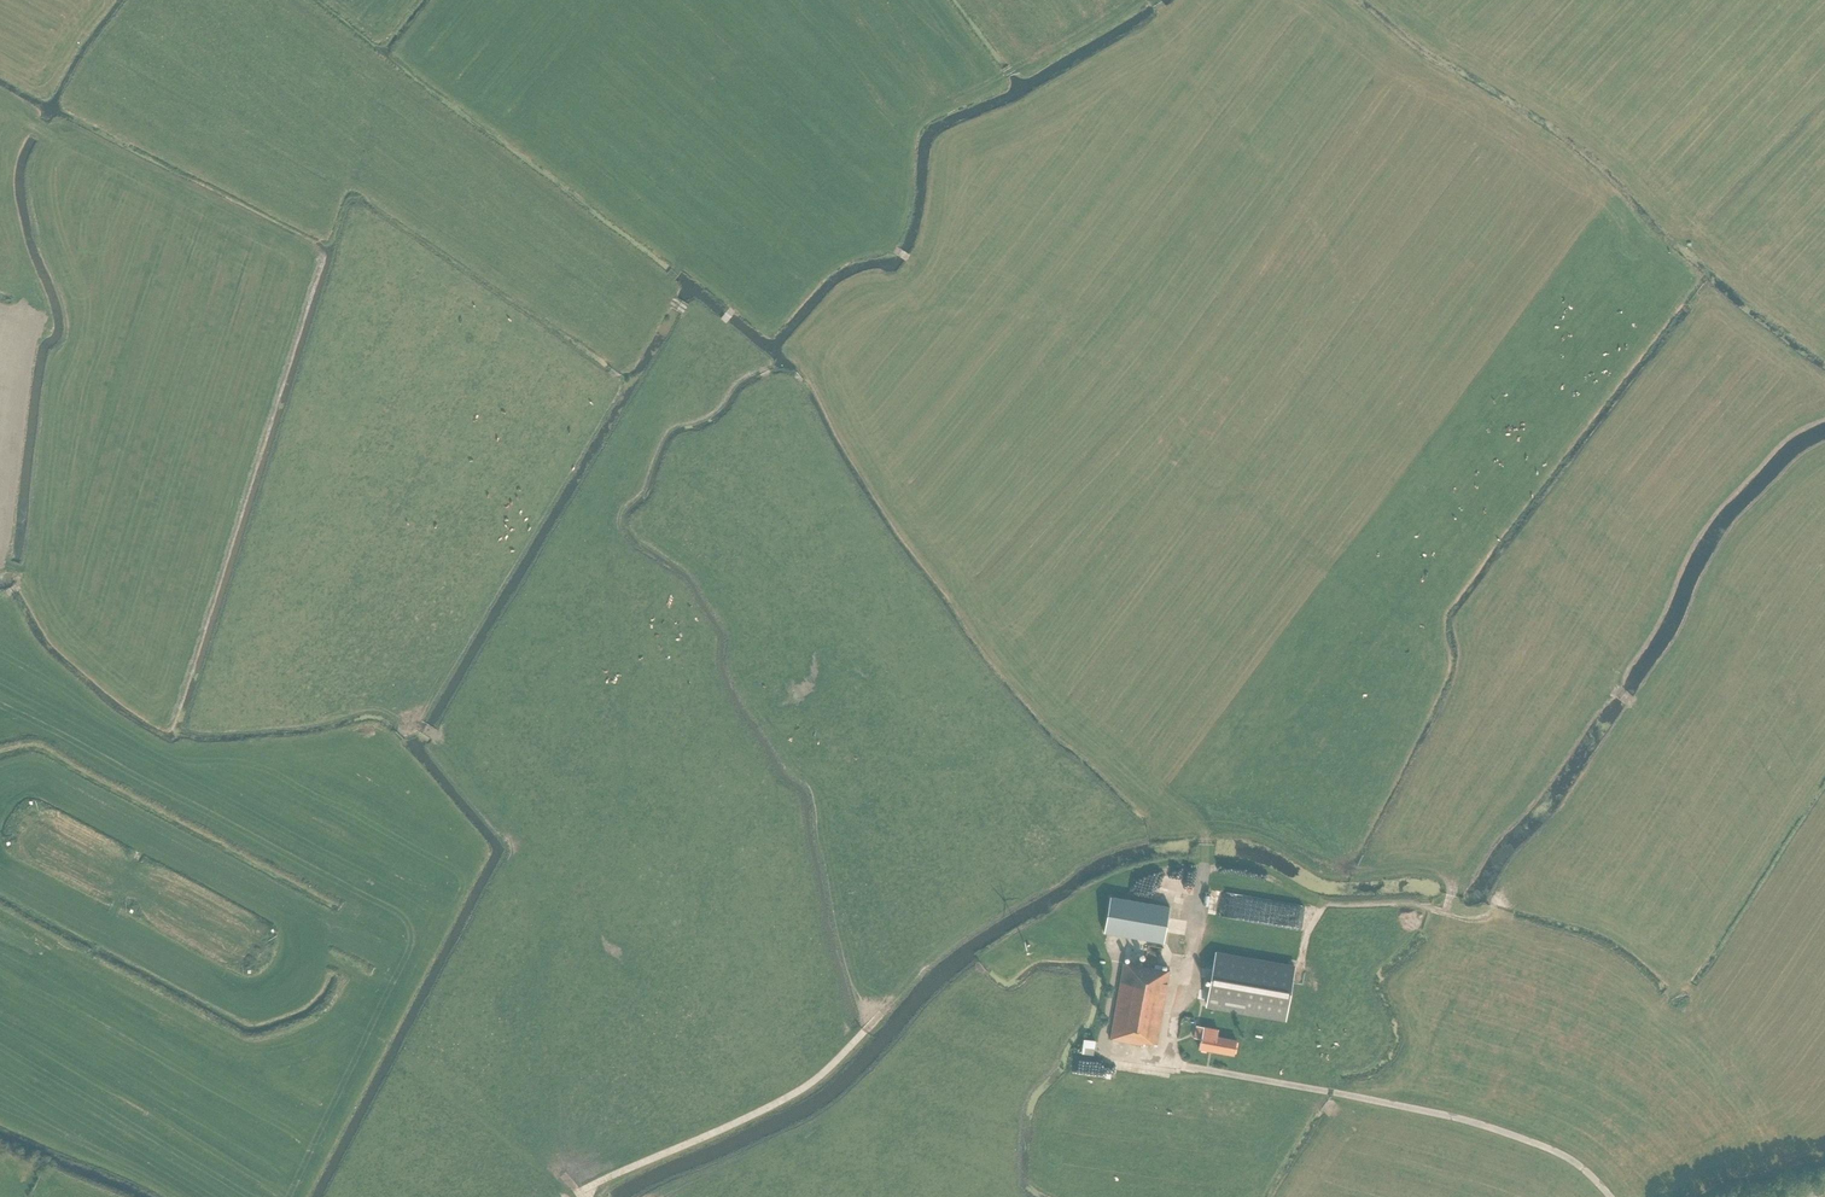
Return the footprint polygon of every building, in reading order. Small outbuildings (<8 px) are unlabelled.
[(1213,887),(1210,913),(1295,922),(1297,896),(1213,887)] [(1164,943),(1170,907),(1110,897),(1104,933),(1164,943)] [(1206,1005),(1286,1019),(1295,968),(1215,954),(1206,1005)] [(1110,1040),(1144,1046),(1144,1043),(1157,1045),(1169,971),(1123,963),(1110,1040)] [(1201,1039),(1199,1049),(1234,1055),(1237,1040),(1217,1036),(1218,1029),(1204,1027),(1197,1025),(1194,1038),(1201,1039)] [(1084,1034),(1083,1050),(1095,1051),(1096,1035),(1084,1034)]
